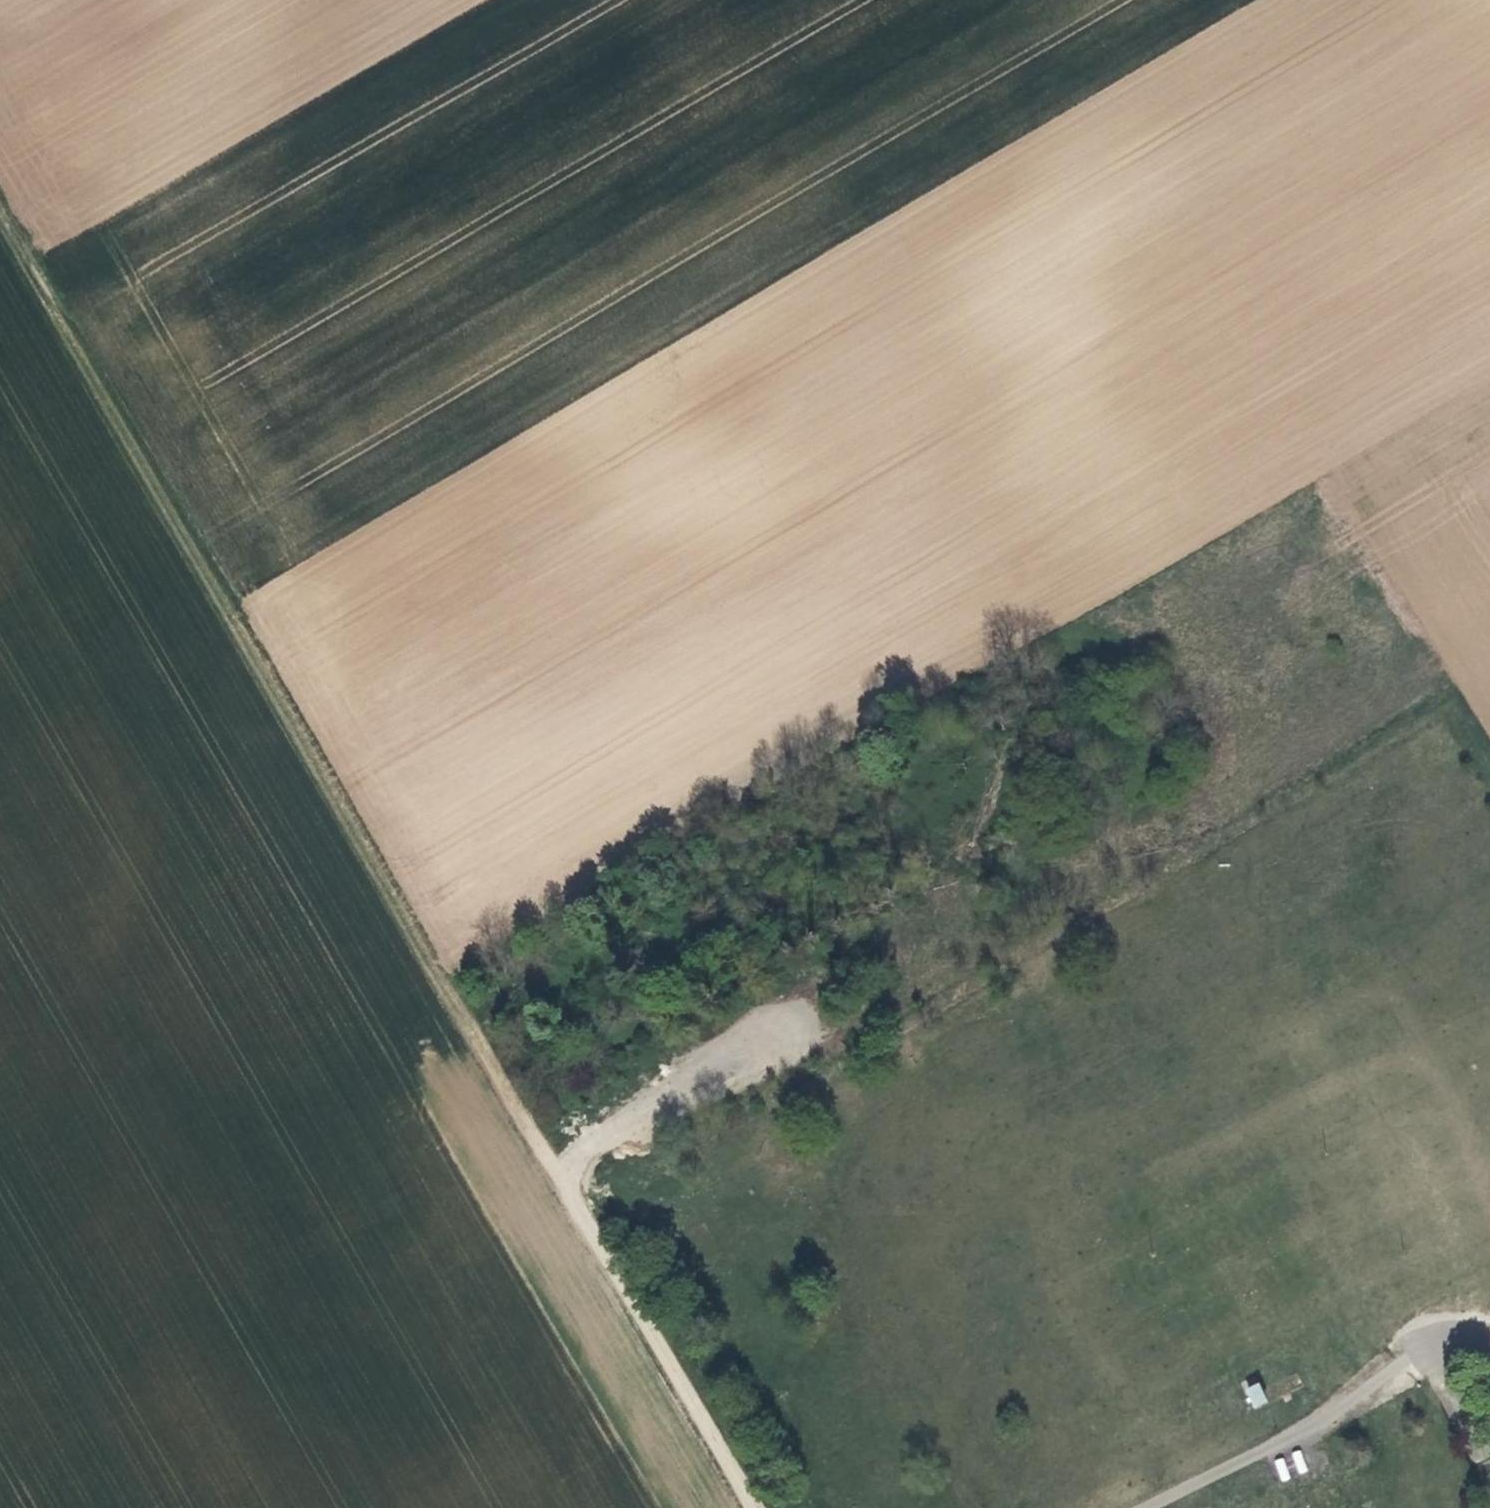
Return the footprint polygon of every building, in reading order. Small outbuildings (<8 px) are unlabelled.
[(1253,1409),(1268,1403),(1259,1382),(1244,1388),(1253,1409)]
